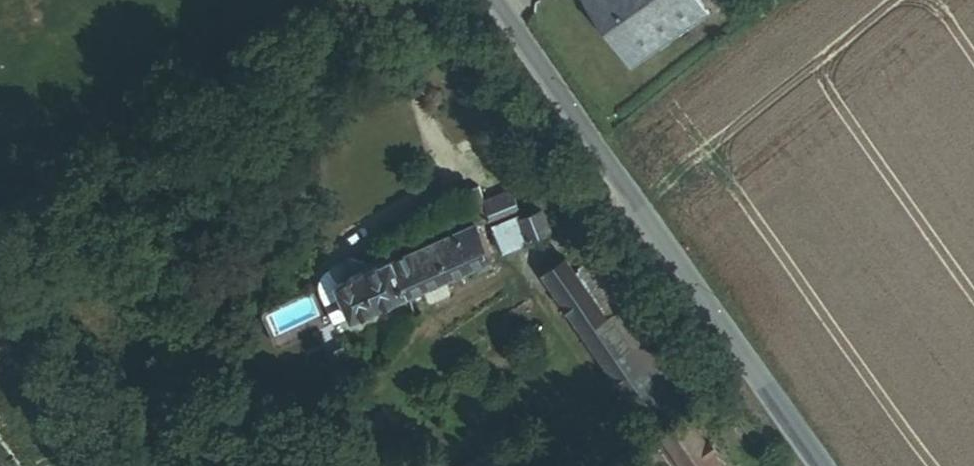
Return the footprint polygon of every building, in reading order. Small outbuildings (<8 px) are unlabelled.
[(632,47),(699,0),(599,0),(632,47)] [(493,221),(516,210),(505,190),(481,201),(493,221)] [(503,240),(526,228),(516,210),(493,221),(503,240)] [(448,281),(490,263),(475,228),(420,251),(398,261),(412,295),(425,290),(448,281)] [(349,322),(412,295),(398,261),(362,276),(353,253),(324,265),(335,289),(349,322)] [(640,417),(670,395),(576,272),(568,277),(558,265),(535,283),(640,417)] [(448,281),(425,290),(431,303),(434,305),(451,298),(453,294),(448,281)] [(324,333),(349,322),(335,289),(310,299),(324,333)] [(692,444),(670,461),(674,465),(709,465),(692,444)]
